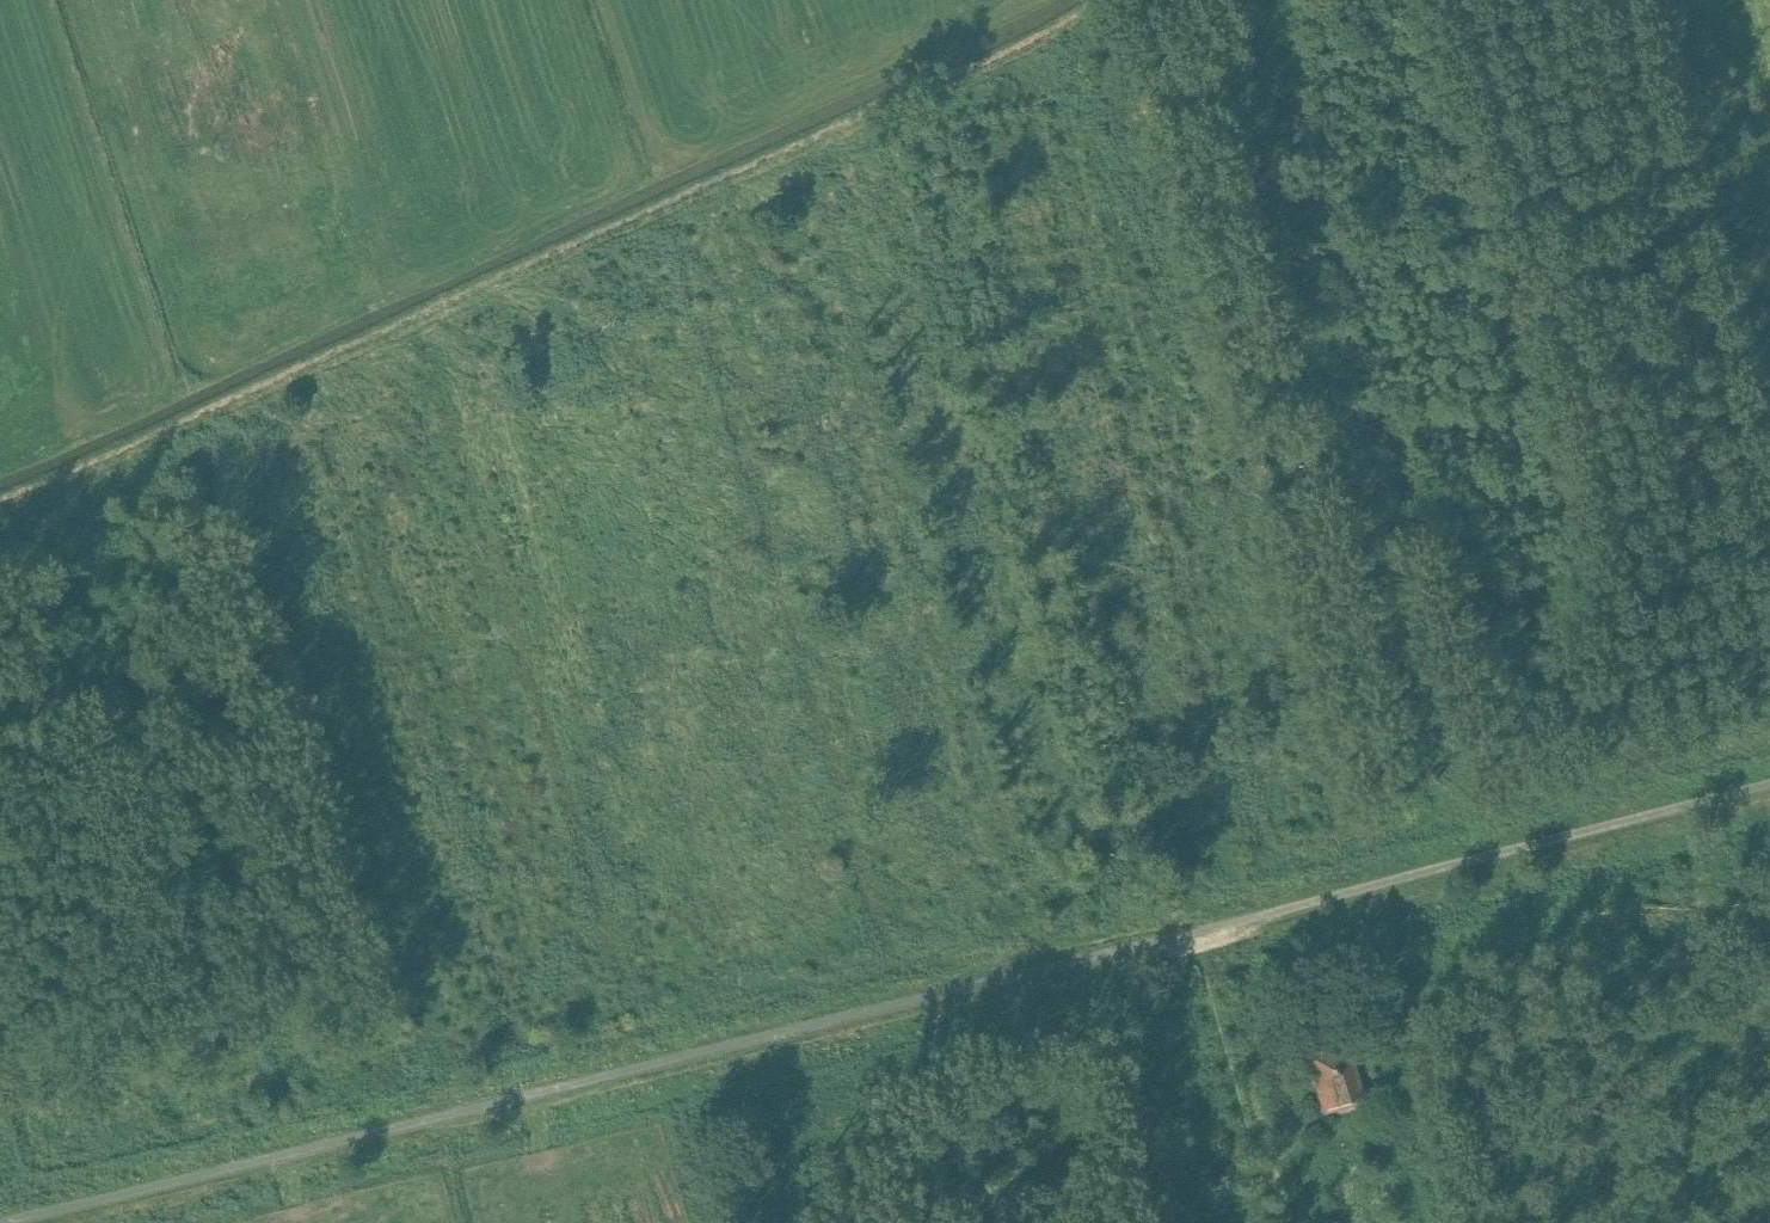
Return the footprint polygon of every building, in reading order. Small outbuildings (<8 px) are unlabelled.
[(1307,1056),(1324,1115),(1365,1103),(1348,1044),(1307,1056)]
